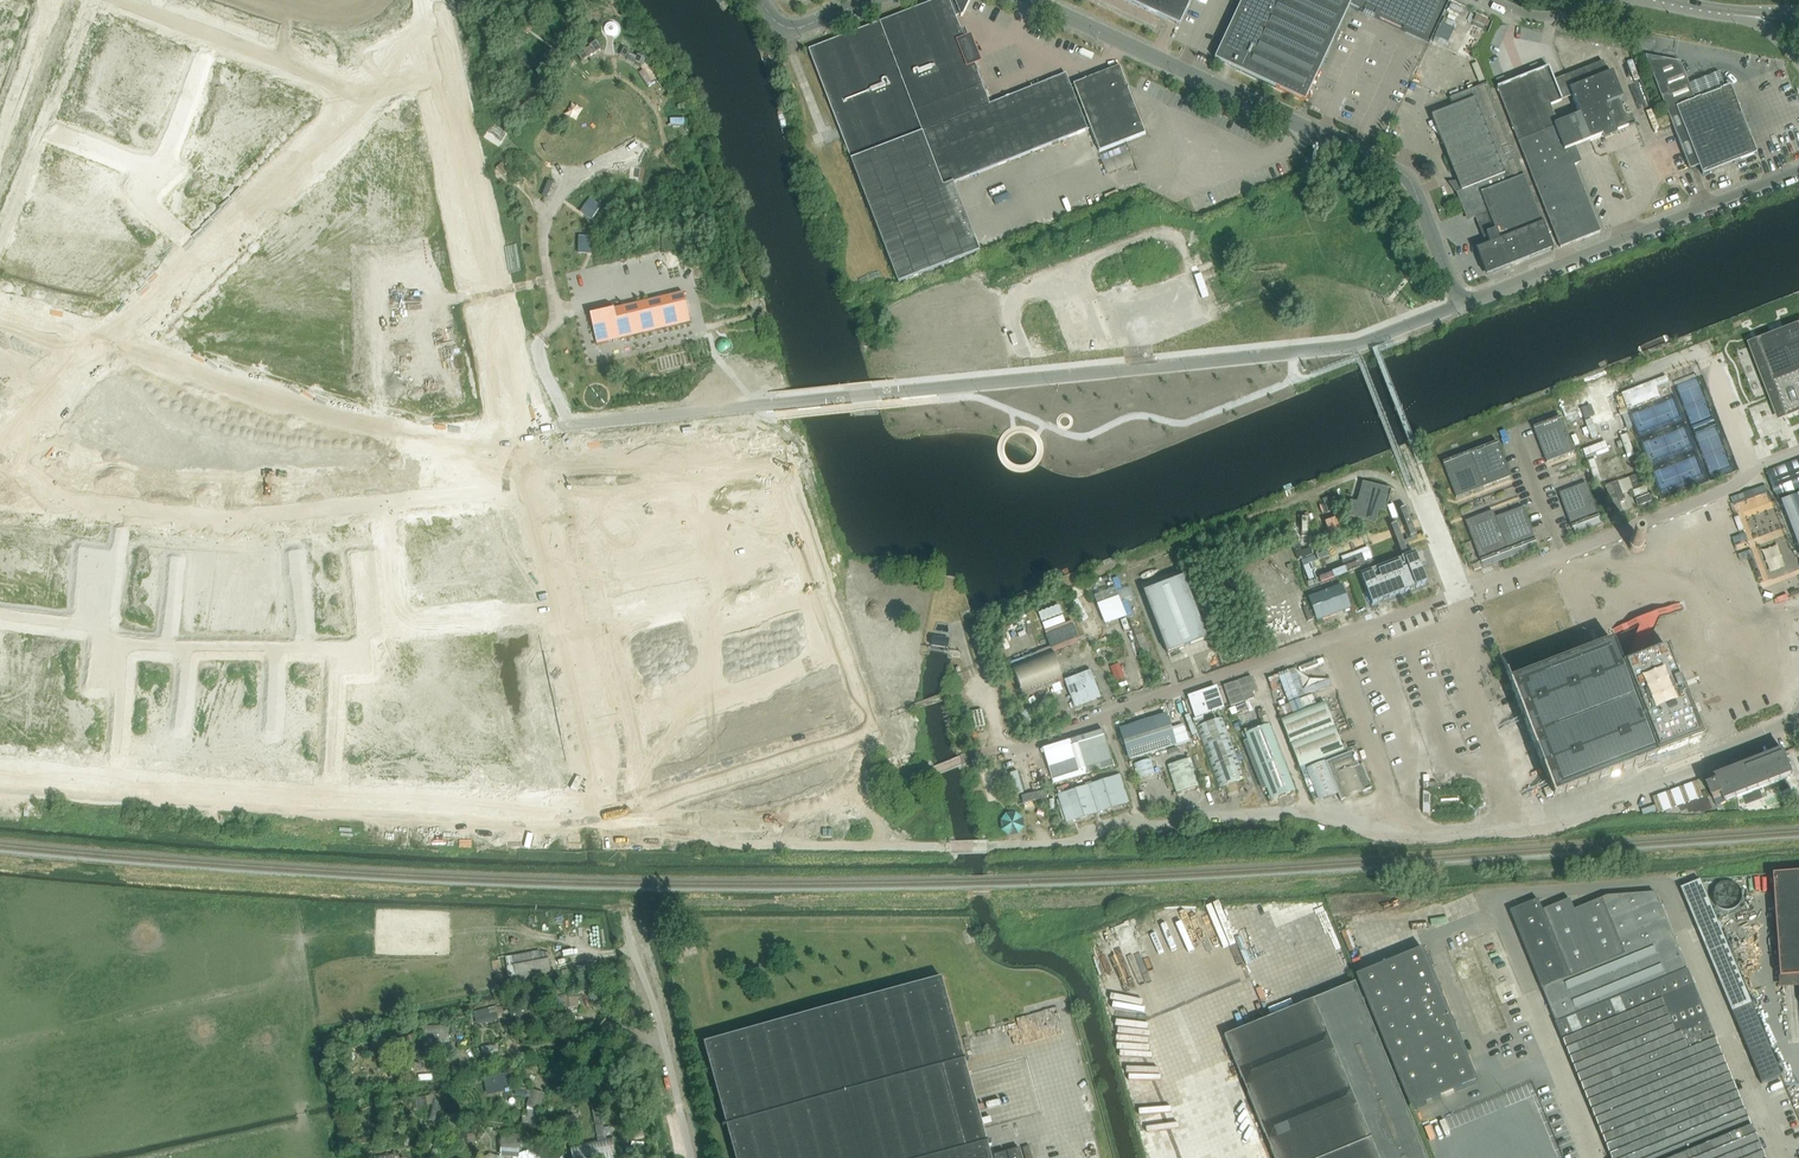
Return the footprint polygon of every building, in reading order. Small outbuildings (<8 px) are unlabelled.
[(728,12),(737,4),(734,0),(718,0),(728,12)] [(1012,160),(990,104),(974,63),(978,61),(976,55),(977,54),(978,52),(978,50),(977,48),(976,47),(975,45),(973,45),(972,44),(970,39),(965,41),(956,16),(960,15),(961,17),(963,16),(970,0),(937,0),(809,50),(898,283),(980,252),(979,251),(970,255),(944,187),(1012,160)] [(1180,26),(1192,0),(1124,0),(1180,26)] [(1350,5),(1352,0),(1243,0),(1215,59),(1242,71),(1305,101),(1308,94),(1309,95),(1310,93),(1309,92),(1314,81),(1316,81),(1317,79),(1315,79),(1350,5)] [(1350,5),(1430,43),(1450,0),(1352,0),(1350,5)] [(459,25),(466,23),(461,2),(455,4),(459,25)] [(1476,58),(1493,16),(1479,11),(1462,52),(1476,58)] [(589,46),(590,48),(594,54),(602,50),(597,41),(589,46)] [(582,62),(594,54),(590,48),(586,51),(585,50),(577,54),(582,62)] [(627,59),(630,54),(631,52),(624,48),(620,56),(627,59)] [(637,58),(630,54),(627,59),(627,60),(634,64),(635,63),(637,58)] [(637,58),(635,63),(641,66),(645,58),(639,55),(637,58)] [(1694,168),(1699,166),(1703,174),(1756,154),(1730,87),(1694,100),(1680,63),(1649,57),(1645,56),(1690,170),(1694,168)] [(1568,150),(1590,141),(1629,126),(1603,62),(1564,77),(1580,115),(1558,124),(1550,105),(1562,101),(1548,68),(1497,88),(1560,246),(1560,247),(1572,243),(1601,231),(1568,150)] [(1011,96),(1004,99),(1004,100),(995,104),(994,103),(990,104),(1012,160),(1090,129),(1100,152),(1146,134),(1119,67),(1086,80),(1085,79),(1085,80),(1071,86),(1066,75),(1056,79),(1048,82),(1039,86),(1039,85),(1026,90),(1027,91),(1012,97),(1011,96)] [(1477,216),(1532,195),(1487,83),(1449,99),(1453,108),(1432,116),(1461,191),(1456,193),(1464,212),(1469,210),(1470,212),(1473,219),(1478,217),(1477,216)] [(1108,170),(1134,165),(1131,147),(1105,152),(1108,170)] [(503,163),(497,168),(508,180),(514,175),(503,163)] [(1485,235),(1489,245),(1476,250),(1486,276),(1552,250),(1553,251),(1553,250),(1532,195),(1477,216),(1478,217),(1485,235),(1484,235),(1485,235)] [(601,207),(590,199),(580,213),(592,221),(601,207)] [(592,254),(592,237),(579,237),(579,254),(592,254)] [(690,322),(683,293),(590,315),(597,344),(690,322)] [(1759,345),(1786,416),(1798,411),(1798,329),(1759,345)] [(1623,393),(1621,394),(1626,407),(1632,405),(1629,397),(1669,382),(1667,376),(1642,386),(1623,393)] [(1596,403),(1585,407),(1589,417),(1600,413),(1596,403)] [(1561,417),(1533,428),(1547,463),(1574,452),(1561,417)] [(1592,440),(1598,438),(1592,421),(1586,423),(1592,440)] [(1634,454),(1627,435),(1621,438),(1627,456),(1634,454)] [(1497,442),(1470,452),(1484,487),(1511,477),(1497,442)] [(1583,452),(1586,458),(1608,450),(1605,444),(1583,452)] [(1470,452),(1443,463),(1456,498),(1484,487),(1470,452)] [(1766,471),(1777,500),(1798,492),(1798,458),(1766,471)] [(1588,463),(1596,486),(1602,483),(1594,461),(1588,463)] [(775,476),(711,482),(717,510),(754,506),(772,559),(732,572),(743,606),(811,583),(775,476)] [(1618,481),(1605,486),(1616,514),(1623,512),(1619,503),(1626,501),(1618,481)] [(1586,483),(1559,494),(1572,529),(1600,518),(1586,483)] [(1350,503),(1346,517),(1374,525),(1378,511),(1385,513),(1391,493),(1363,484),(1357,505),(1350,503)] [(1782,502),(1798,547),(1798,496),(1782,502)] [(509,503),(395,515),(404,611),(531,599),(509,503)] [(1523,508),(1495,518),(1509,553),(1536,542),(1523,508)] [(1493,511),(1465,522),(1481,563),(1509,553),(1495,518),(1493,511)] [(1332,520),(1335,534),(1346,532),(1343,517),(1332,520)] [(1427,534),(1413,538),(1416,550),(1430,546),(1427,534)] [(1315,546),(1307,550),(1303,543),(1297,546),(1306,566),(1321,558),(1315,546)] [(1416,557),(1361,578),(1372,605),(1427,584),(1416,557)] [(1144,592),(1168,654),(1207,639),(1183,577),(1144,592)] [(1119,581),(1098,588),(1110,623),(1131,616),(1119,581)] [(1317,623),(1351,611),(1342,587),(1309,600),(1317,623)] [(816,598),(794,605),(798,616),(798,617),(820,610),(816,598)] [(820,610),(798,617),(799,618),(802,629),(824,621),(820,610)] [(691,612),(681,614),(686,636),(696,634),(691,612)] [(771,613),(756,618),(763,640),(765,643),(779,638),(771,613)] [(681,614),(672,616),(677,638),(686,636),(681,614)] [(672,616),(663,618),(668,640),(677,638),(672,616)] [(663,618),(653,620),(653,621),(654,623),(658,642),(668,640),(663,618)] [(756,618),(747,621),(754,643),(761,640),(763,640),(756,618)] [(747,621),(738,624),(745,646),(746,645),(754,643),(747,621)] [(824,621),(802,629),(806,639),(806,640),(828,633),(824,621)] [(738,624),(728,628),(736,649),(744,646),(745,646),(738,624)] [(632,625),(610,630),(613,641),(635,636),(632,625)] [(704,633),(696,635),(699,650),(728,644),(726,635),(725,630),(705,636),(704,633)] [(828,633),(806,640),(807,641),(810,652),(831,644),(828,633)] [(635,636),(613,641),(615,652),(637,647),(637,646),(635,636)] [(933,637),(932,646),(948,648),(949,640),(933,637)] [(1508,681),(1554,796),(1703,739),(1668,649),(1633,662),(1622,666),(1613,643),(1613,641),(1508,681)] [(831,644),(810,652),(814,662),(814,663),(835,656),(831,644)] [(637,647),(615,652),(617,662),(639,657),(637,648),(637,647)] [(1053,652),(1012,668),(1022,694),(1063,678),(1054,654),(1053,652)] [(835,656),(814,663),(814,664),(818,674),(839,667),(835,656)] [(639,657),(617,662),(620,673),(642,668),(639,657)] [(1124,678),(1119,665),(1112,667),(1117,681),(1124,678)] [(839,667),(818,674),(822,686),(822,687),(827,685),(843,679),(839,667)] [(642,668),(620,673),(622,684),(644,679),(642,668)] [(1294,668),(1278,674),(1288,702),(1332,685),(1330,679),(1302,690),(1294,668)] [(1101,697),(1091,671),(1064,681),(1075,707),(1101,697)] [(1257,695),(1250,674),(1223,684),(1230,704),(1257,695)] [(835,706),(827,709),(834,730),(852,725),(849,718),(856,716),(843,679),(827,685),(835,706)] [(647,688),(624,693),(627,704),(649,699),(649,698),(647,688)] [(1217,690),(1190,699),(1195,716),(1223,707),(1217,690)] [(1283,714),(1319,704),(1317,695),(1281,705),(1283,714)] [(649,699),(627,704),(629,715),(651,709),(651,708),(649,700),(649,699)] [(1355,747),(1344,751),(1325,703),(1281,720),(1300,769),(1324,759),(1341,801),(1372,789),(1355,747)] [(1168,711),(1166,704),(1145,711),(1147,718),(1168,711)] [(651,709),(629,715),(632,725),(654,720),(652,710),(651,709)] [(816,712),(815,712),(822,734),(834,730),(827,709),(816,712)] [(814,713),(803,716),(810,738),(822,734),(815,712),(814,713)] [(791,720),(797,742),(810,738),(803,716),(791,720)] [(1166,716),(1121,730),(1129,758),(1175,744),(1166,716)] [(1204,722),(1202,716),(1193,719),(1196,725),(1204,722)] [(1223,718),(1196,728),(1219,790),(1246,780),(1223,718)] [(654,720),(632,725),(634,735),(656,730),(656,729),(654,720)] [(790,721),(778,724),(785,746),(797,742),(791,720),(790,721)] [(768,728),(766,728),(773,750),(785,746),(778,724),(768,728)] [(1248,740),(1243,742),(1262,791),(1266,789),(1271,801),(1295,792),(1270,725),(1245,734),(1248,740)] [(656,730),(634,735),(637,746),(654,742),(659,741),(656,731),(656,730)] [(1104,730),(1042,750),(1053,785),(1116,766),(1104,730)] [(746,735),(745,735),(752,756),(762,753),(755,731),(746,735)] [(744,735),(735,738),(741,760),(752,756),(745,735),(744,735)] [(725,741),(724,741),(731,763),(741,760),(735,738),(725,741)] [(723,742),(714,744),(721,766),(731,763),(724,741),(723,742)] [(654,742),(637,746),(645,781),(650,780),(652,788),(670,782),(663,761),(659,762),(658,758),(657,754),(654,742)] [(705,747),(704,748),(711,769),(721,766),(714,744),(705,747)] [(703,748),(694,751),(701,773),(711,769),(704,748),(703,748)] [(685,754),(684,754),(690,776),(701,773),(694,751),(685,754)] [(1726,802),(1794,776),(1784,752),(1717,779),(1719,784),(1710,788),(1714,800),(1724,797),(1726,802)] [(683,754),(673,757),(680,779),(690,776),(684,754),(683,754)] [(673,757),(663,761),(670,782),(680,779),(673,757)] [(1168,766),(1177,795),(1200,788),(1191,758),(1168,766)] [(1151,759),(1134,765),(1138,778),(1155,773),(1151,759)] [(1119,775),(1059,795),(1068,823),(1128,803),(1119,775)] [(1772,872),(1780,975),(1798,974),(1798,870),(1772,872)] [(1762,1084),(1781,1076),(1700,880),(1680,888),(1762,1084)] [(1728,895),(1737,899),(1743,887),(1733,881),(1730,887),(1726,885),(1720,894),(1726,898),(1728,895)] [(1654,893),(1606,897),(1574,910),(1569,899),(1542,910),(1538,899),(1509,911),(1555,1024),(1611,1157),(1764,1157),(1654,893)] [(1422,948),(1355,976),(1410,1109),(1477,1081),(1422,948)] [(515,980),(551,972),(548,952),(534,950),(510,955),(515,980)] [(942,980),(706,1045),(737,1157),(991,1157),(942,980)] [(1355,983),(1224,1037),(1274,1157),(1427,1157),(1355,983)] [(572,1006),(583,1005),(582,997),(571,997),(572,1006)] [(498,1006),(478,1010),(481,1025),(501,1020),(498,1006)] [(533,1010),(522,1009),(520,1022),(531,1024),(533,1010)] [(426,1025),(427,1049),(442,1048),(442,1053),(456,1052),(454,1024),(426,1025)] [(1511,1104),(1532,1094),(1528,1086),(1518,1091),(1519,1093),(1515,1095),(1517,1098),(1509,1101),(1511,1104)] [(493,1096),(496,1106),(519,1098),(516,1088),(493,1096)] [(535,1089),(530,1107),(541,1110),(546,1092),(535,1089)] [(441,1095),(415,1096),(416,1107),(434,1106),(435,1119),(443,1119),(441,1095)] [(524,1134),(505,1133),(504,1156),(522,1157),(539,1157),(540,1151),(523,1150),(524,1134)] [(621,1157),(616,1137),(575,1146),(577,1157),(615,1157),(621,1157)] [(1026,1157),(1034,1157),(1030,1145),(1023,1147),(1026,1157)] [(1019,1148),(994,1155),(994,1157),(1022,1157),(1019,1148)]
